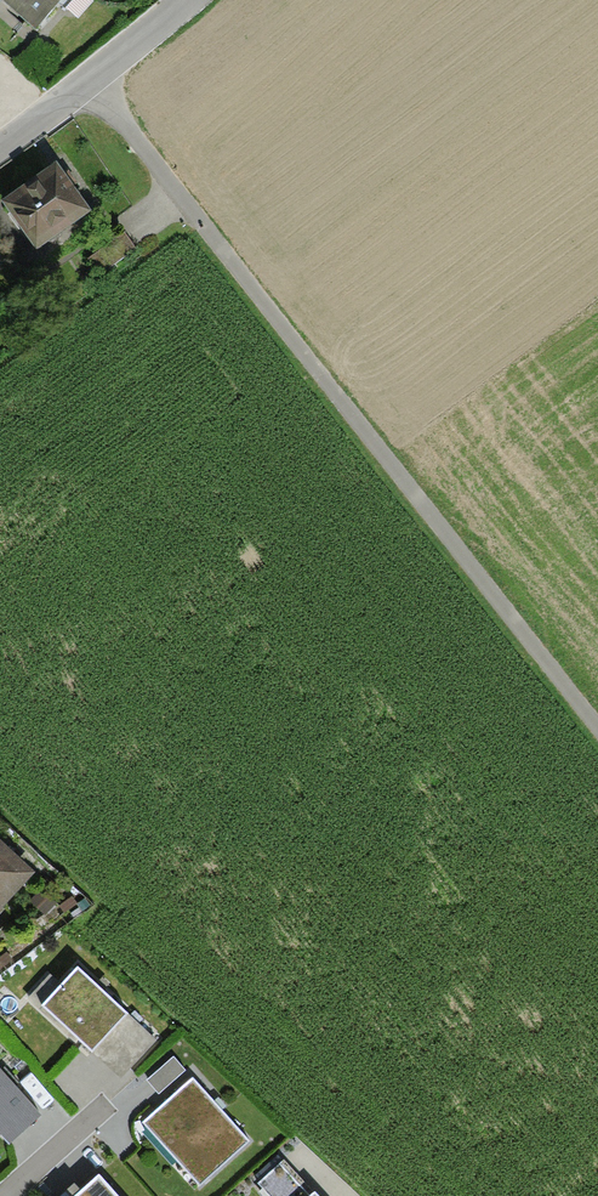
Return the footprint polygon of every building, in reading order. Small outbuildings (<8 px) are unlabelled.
[(36,29),(63,0),(3,0),(36,29)] [(65,172),(56,160),(1,200),(36,249),(92,210),(74,185),(65,172)] [(70,168),(65,172),(74,185),(80,180),(70,168)] [(0,840),(0,912),(36,872),(0,840)] [(129,1013),(78,966),(42,1005),(93,1052),(129,1013)] [(129,1013),(93,1052),(121,1078),(157,1040),(129,1013)] [(159,1094),(186,1070),(174,1056),(147,1080),(159,1094)] [(0,1067),(0,1135),(1,1134),(10,1144),(42,1114),(16,1086),(2,1070),(0,1067)] [(6,1067),(2,1070),(16,1086),(20,1083),(6,1067)] [(251,1141),(194,1077),(143,1122),(200,1186),(251,1141)] [(284,1159),(258,1183),(270,1195),(310,1195),(315,1192),(284,1159)] [(99,1173),(72,1195),(119,1195),(99,1173)]
